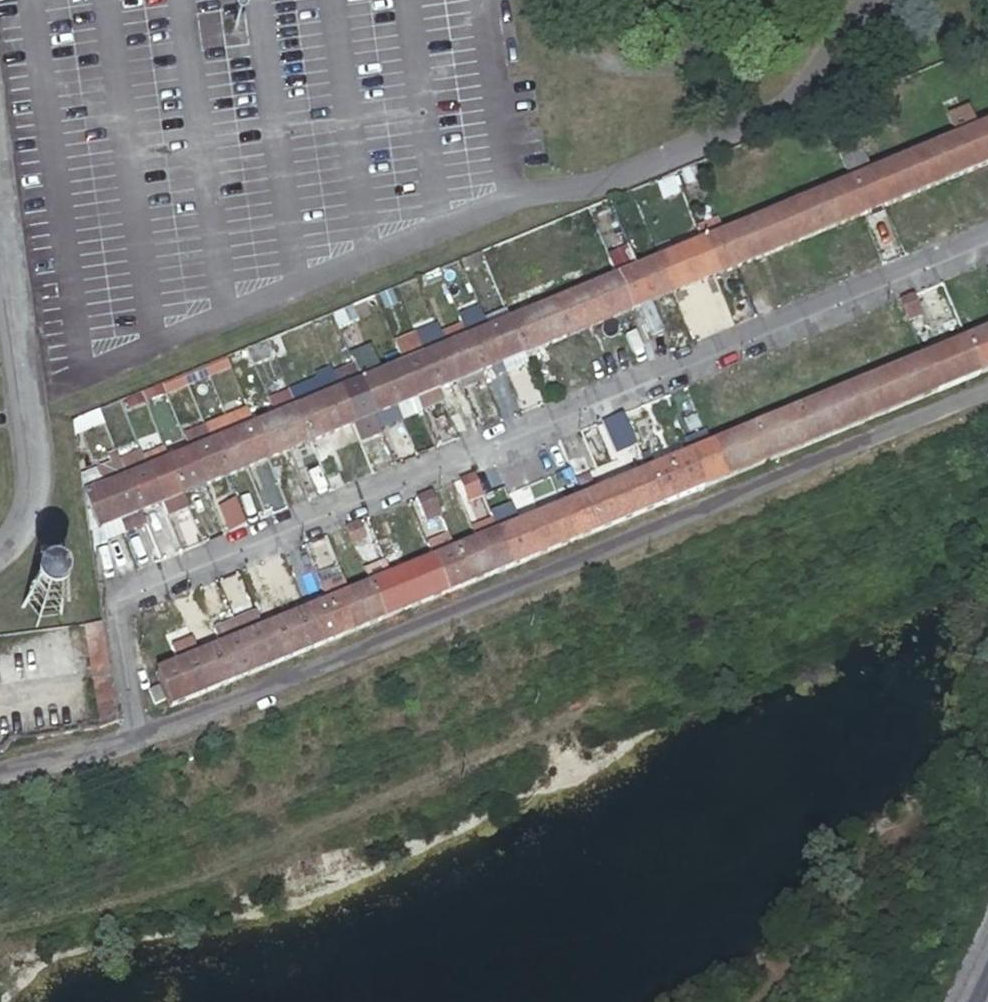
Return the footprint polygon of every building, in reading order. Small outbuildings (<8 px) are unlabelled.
[(974,131),(987,165),(987,126),(974,131)] [(987,165),(974,131),(954,140),(967,173),(987,165)] [(933,148),(946,182),(967,173),(954,140),(933,148)] [(911,157),(925,191),(946,182),(933,148),(911,157)] [(847,183),(867,175),(860,156),(839,165),(847,183)] [(925,191),(911,157),(889,166),(903,200),(925,191)] [(903,200),(889,166),(867,175),(881,208),(895,203),(903,200)] [(881,208),(867,175),(847,183),(861,217),(881,208)] [(861,217),(847,183),(826,192),(839,225),(861,217)] [(839,225),(826,192),(805,200),(819,234),(839,225)] [(784,209),(797,243),(819,234),(805,200),(784,209)] [(797,243),(784,209),(761,218),(775,252),(797,243)] [(775,252),(761,218),(740,227),(754,261),(775,252)] [(754,261),(740,227),(719,235),(733,269),(754,261)] [(719,235),(709,239),(697,244),(711,278),(733,269),(719,235)] [(711,278),(697,244),(677,253),(690,287),(711,278)] [(690,287),(677,253),(656,261),(669,295),(690,287)] [(669,295),(656,261),(633,270),(647,304),(669,295)] [(613,279),(626,313),(636,309),(647,304),(633,270),(613,279)] [(592,287),(606,321),(626,313),(613,279),(592,287)] [(951,306),(956,304),(954,298),(961,295),(954,279),(942,284),(951,306)] [(572,296),(585,330),(606,321),(592,287),(572,296)] [(909,323),(915,320),(912,315),(919,312),(913,295),(900,301),(909,323)] [(549,305),(563,339),(585,330),(572,296),(549,305)] [(328,314),(334,328),(355,319),(349,305),(328,314)] [(563,339),(549,305),(528,314),(542,347),(563,339)] [(542,347),(528,314),(506,322),(520,356),(542,347)] [(286,330),(292,346),(314,337),(308,322),(286,330)] [(485,331),(499,365),(520,356),(506,322),(485,331)] [(265,339),(272,355),(286,349),(286,348),(292,346),(286,330),(265,339)] [(499,365),(485,331),(463,340),(477,374),(499,365)] [(987,371),(987,334),(987,332),(966,341),(980,374),(987,371)] [(244,348),(250,364),(272,355),(265,339),(244,348)] [(477,374),(463,340),(443,348),(457,382),(477,374)] [(923,358),(937,392),(980,374),(966,341),(923,358)] [(542,347),(520,356),(523,364),(545,355),(542,347)] [(356,383),(378,375),(367,348),(346,357),(356,383)] [(457,382),(443,348),(421,357),(435,391),(457,382)] [(421,357),(411,361),(400,366),(414,400),(435,391),(421,357)] [(923,358),(903,367),(916,400),(937,392),(923,358)] [(414,400),(400,366),(378,375),(392,409),(394,408),(414,400)] [(916,400),(903,367),(881,376),(895,409),(916,400)] [(392,409),(378,375),(356,383),(371,418),(392,409)] [(873,418),(895,409),(881,376),(860,384),(873,418)] [(457,382),(435,391),(439,399),(461,390),(457,382)] [(371,418),(356,383),(336,392),(350,426),(371,418)] [(840,393),(853,426),(873,418),(860,384),(840,393)] [(115,400),(122,415),(144,406),(138,391),(115,400)] [(435,391),(414,400),(417,408),(439,399),(435,391)] [(315,400),(329,435),(347,427),(350,426),(336,392),(315,400)] [(832,435),(853,426),(840,393),(818,402),(832,435)] [(106,426),(123,419),(122,415),(115,400),(92,409),(99,425),(104,423),(106,426)] [(294,409),(308,443),(329,435),(315,400),(294,409)] [(414,400),(394,408),(397,416),(417,408),(414,400)] [(795,411),(809,444),(832,435),(818,402),(795,411)] [(70,418),(77,435),(99,425),(92,409),(70,418)] [(272,417),(287,452),(308,443),(294,409),(272,417)] [(788,453),(809,444),(795,411),(774,419),(788,453)] [(250,426),(265,461),(287,452),(272,417),(250,426)] [(788,453),(774,419),(763,424),(753,428),(767,461),(788,453)] [(265,461),(250,426),(228,435),(242,470),(265,461)] [(753,428),(732,437),(746,470),(767,461),(753,428)] [(242,470),(228,435),(208,443),(222,478),(242,470)] [(746,470),(732,437),(711,445),(724,479),(746,470)] [(186,452),(201,487),(222,478),(208,443),(186,452)] [(711,445),(689,455),(703,488),(724,479),(711,445)] [(201,487),(186,452),(166,461),(180,496),(201,487)] [(703,488),(689,455),(667,463),(681,497),(703,488)] [(180,496),(166,461),(144,469),(158,505),(180,496)] [(667,463),(647,472),(661,505),(681,497),(667,463)] [(158,505),(144,469),(121,479),(136,514),(158,505)] [(661,505),(647,472),(625,481),(638,514),(661,505)] [(476,501),(482,498),(473,476),(460,481),(466,497),(473,493),(476,501)] [(99,487),(114,523),(136,514),(121,479),(99,487)] [(617,523),(638,514),(625,481),(604,490),(617,523)] [(100,529),(114,523),(99,487),(79,496),(86,534),(88,549),(103,546),(100,529)] [(583,499),(596,532),(617,523),(604,490),(583,499)] [(434,518),(439,516),(431,494),(417,499),(424,514),(431,512),(434,518)] [(180,496),(158,505),(163,517),(185,508),(180,496)] [(575,541),(596,532),(583,499),(561,507),(575,541)] [(158,505),(136,514),(141,525),(163,517),(158,505)] [(540,516),(553,550),(575,541),(561,507),(540,516)] [(136,514),(114,523),(119,534),(141,525),(136,514)] [(532,558),(553,550),(540,516),(518,525),(532,558)] [(354,551),(359,548),(357,543),(364,540),(357,524),(345,529),(354,551)] [(532,558),(518,525),(497,534),(510,567),(532,558)] [(489,576),(510,567),(497,534),(488,538),(476,543),(489,576)] [(454,551),(468,585),(489,576),(476,543),(454,551)] [(454,551),(432,560),(446,593),(468,585),(454,551)] [(446,593),(432,560),(412,569),(425,602),(446,593)] [(365,571),(368,584),(387,579),(383,566),(365,571)] [(412,569),(391,577),(404,611),(425,602),(412,569)] [(404,611),(391,577),(369,586),(382,619),(404,611)] [(369,586),(348,595),(362,628),(382,619),(369,586)] [(362,628),(348,595),(325,604),(339,637),(362,628)] [(319,645),(339,637),(325,604),(306,612),(319,645)] [(283,621),(297,655),(319,645),(306,612),(283,621)] [(276,663),(297,655),(283,621),(262,629),(276,663)] [(83,628),(98,728),(117,723),(109,679),(101,625),(83,628)] [(240,638),(254,672),(276,663),(262,629),(240,638)] [(233,680),(254,672),(240,638),(219,647),(233,680)] [(198,656),(211,689),(233,680),(219,647),(198,656)] [(190,698),(211,689),(198,656),(176,665),(190,698)] [(190,698),(176,665),(154,674),(167,708),(190,698)]
